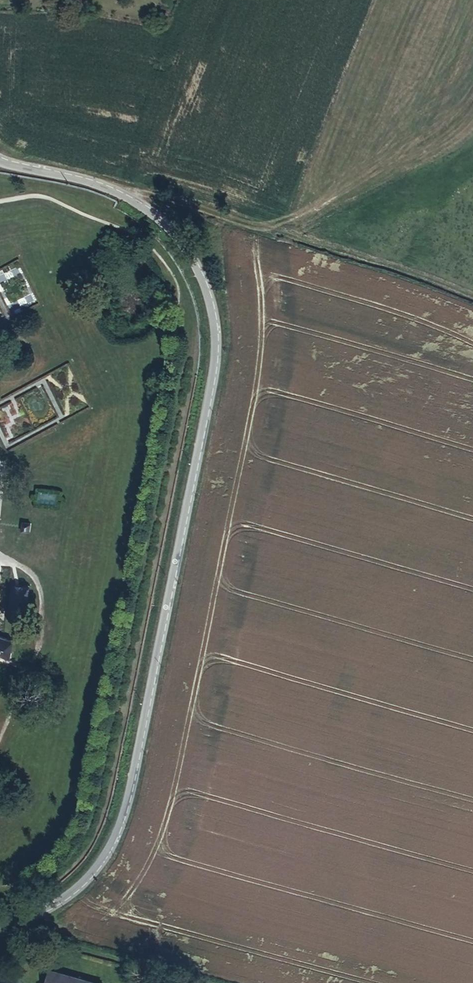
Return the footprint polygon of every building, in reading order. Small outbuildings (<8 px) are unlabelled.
[(22,533),(30,534),(31,525),(23,524),(22,533)] [(17,587),(10,586),(8,609),(24,610),(25,587),(17,587)] [(0,637),(0,655),(11,658),(16,642),(0,637)] [(50,970),(47,982),(98,982),(50,970)]
